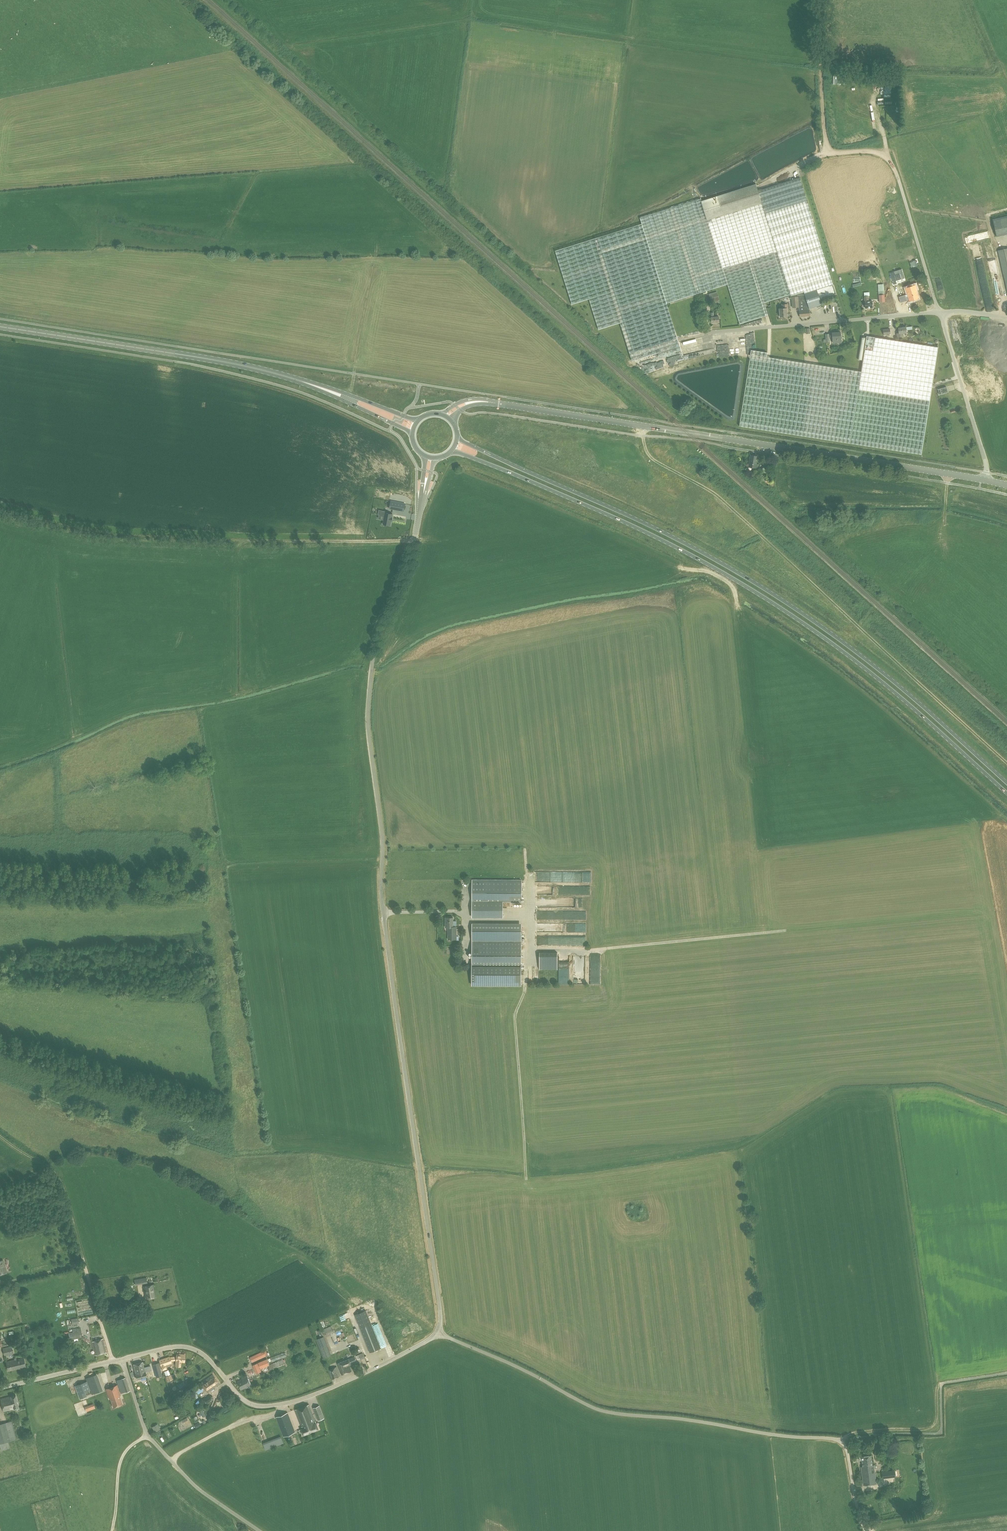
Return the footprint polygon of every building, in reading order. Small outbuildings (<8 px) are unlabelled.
[(845,85),(845,84),(849,84),(849,76),(845,76),(833,75),(833,84),(845,85)] [(632,361),(635,360),(658,353),(659,357),(681,350),(667,303),(728,284),(740,324),(769,315),(765,303),(790,295),(791,296),(804,292),(805,293),(805,294),(798,295),(798,296),(792,297),(792,308),(799,307),(800,317),(810,316),(810,308),(822,305),(817,290),(834,284),(800,177),(758,191),(756,184),(701,201),(701,199),(640,217),(642,223),(555,251),(572,304),(589,299),(599,330),(620,323),(632,361)] [(992,223),(996,241),(1006,238),(1006,220),(992,223)] [(998,250),(1006,289),(1006,248),(998,250)] [(912,289),(907,291),(908,294),(910,300),(910,301),(918,298),(915,289),(916,289),(915,285),(911,286),(912,289)] [(720,300),(717,291),(709,294),(711,302),(716,301),(717,304),(720,303),(719,300),(720,300)] [(907,301),(905,295),(899,297),(900,303),(907,301)] [(866,308),(873,307),(873,301),(869,301),(868,296),(865,296),(866,308)] [(787,312),(788,312),(788,304),(782,304),(782,308),(779,309),(780,317),(788,316),(787,312)] [(898,328),(899,333),(897,333),(897,337),(904,336),(903,333),(907,332),(906,327),(898,328)] [(833,343),(842,342),(841,332),(830,332),(830,337),(832,337),(833,343)] [(861,371),(767,357),(767,352),(751,350),(740,426),(922,454),(938,347),(867,336),(861,371)] [(758,468),(759,464),(757,464),(758,456),(751,455),(749,467),(758,468)] [(462,488),(461,496),(468,497),(469,489),(462,488)] [(390,508),(404,510),(404,508),(405,504),(391,501),(390,505),(390,508)] [(386,511),(379,510),(378,514),(383,515),(382,519),(384,520),(383,524),(390,525),(391,521),(392,517),(392,514),(386,512),(386,511)] [(472,880),(472,916),(503,916),(503,901),(522,901),(522,880),(472,880)] [(446,927),(449,927),(451,927),(451,929),(457,929),(457,926),(453,926),(453,917),(446,917),(446,927)] [(521,985),(522,923),(472,923),(472,984),(521,985)] [(449,927),(449,939),(457,939),(457,929),(451,929),(451,927),(449,927)] [(540,968),(558,968),(558,952),(540,951),(540,968)] [(561,957),(561,972),(571,972),(571,959),(568,959),(568,957),(561,957)] [(144,1286),(146,1298),(155,1297),(153,1285),(144,1286)] [(370,1311),(372,1317),(375,1316),(376,1319),(381,1317),(378,1309),(370,1311)] [(381,1348),(366,1310),(355,1315),(370,1352),(381,1348)] [(79,1326),(69,1327),(72,1339),(82,1337),(84,1337),(82,1328),(79,1328),(79,1326)] [(322,1330),(324,1335),(333,1331),(331,1326),(322,1330)] [(360,1343),(354,1329),(344,1333),(350,1347),(360,1343)] [(331,1355),(323,1336),(316,1339),(323,1358),(331,1355)] [(92,1342),(95,1355),(106,1352),(103,1339),(92,1342)] [(398,1355),(394,1346),(391,1347),(390,1345),(387,1346),(391,1357),(398,1355)] [(3,1348),(5,1356),(13,1354),(11,1346),(3,1348)] [(250,1357),(252,1362),(266,1355),(264,1351),(250,1357)] [(176,1366),(181,1366),(181,1362),(184,1362),(185,1355),(177,1354),(176,1366)] [(171,1360),(170,1357),(169,1356),(159,1360),(162,1369),(166,1368),(165,1365),(172,1362),(171,1360)] [(337,1363),(342,1375),(351,1371),(349,1365),(357,1361),(355,1356),(337,1363)] [(6,1362),(9,1371),(19,1368),(26,1366),(24,1358),(17,1360),(17,1359),(6,1362)] [(268,1365),(270,1370),(285,1363),(283,1359),(278,1360),(278,1361),(268,1365)] [(267,1366),(265,1360),(258,1363),(253,1365),(256,1373),(260,1372),(259,1369),(267,1366)] [(133,1364),(136,1374),(137,1379),(147,1376),(145,1372),(143,1362),(133,1364)] [(159,1363),(152,1364),(155,1373),(161,1371),(159,1363)] [(328,1370),(331,1379),(340,1375),(337,1366),(328,1370)] [(201,1382),(208,1391),(219,1383),(213,1374),(201,1382)] [(237,1381),(241,1390),(246,1387),(246,1388),(252,1385),(247,1376),(242,1378),(242,1379),(237,1381)] [(125,1392),(130,1390),(126,1377),(116,1380),(121,1393),(125,1392)] [(85,1391),(91,1389),(90,1388),(88,1381),(75,1385),(80,1398),(87,1395),(85,1391)] [(92,1393),(102,1389),(101,1385),(90,1388),(91,1389),(92,1393)] [(106,1389),(109,1399),(110,1398),(113,1407),(123,1403),(120,1395),(121,1394),(117,1385),(106,1389)] [(1,1399),(4,1411),(19,1407),(16,1395),(1,1399)] [(296,1409),(303,1429),(302,1429),(304,1435),(319,1429),(310,1404),(296,1409)] [(288,1412),(276,1417),(284,1437),(295,1432),(288,1412)] [(11,1421),(0,1424),(0,1447),(1,1450),(10,1448),(8,1441),(16,1439),(11,1421)] [(272,1446),(284,1441),(282,1435),(265,1441),(268,1450),(273,1448),(272,1446)] [(859,1456),(860,1460),(862,1460),(863,1466),(861,1466),(863,1484),(876,1482),(874,1465),(872,1465),(871,1455),(862,1456),(859,1456)]
